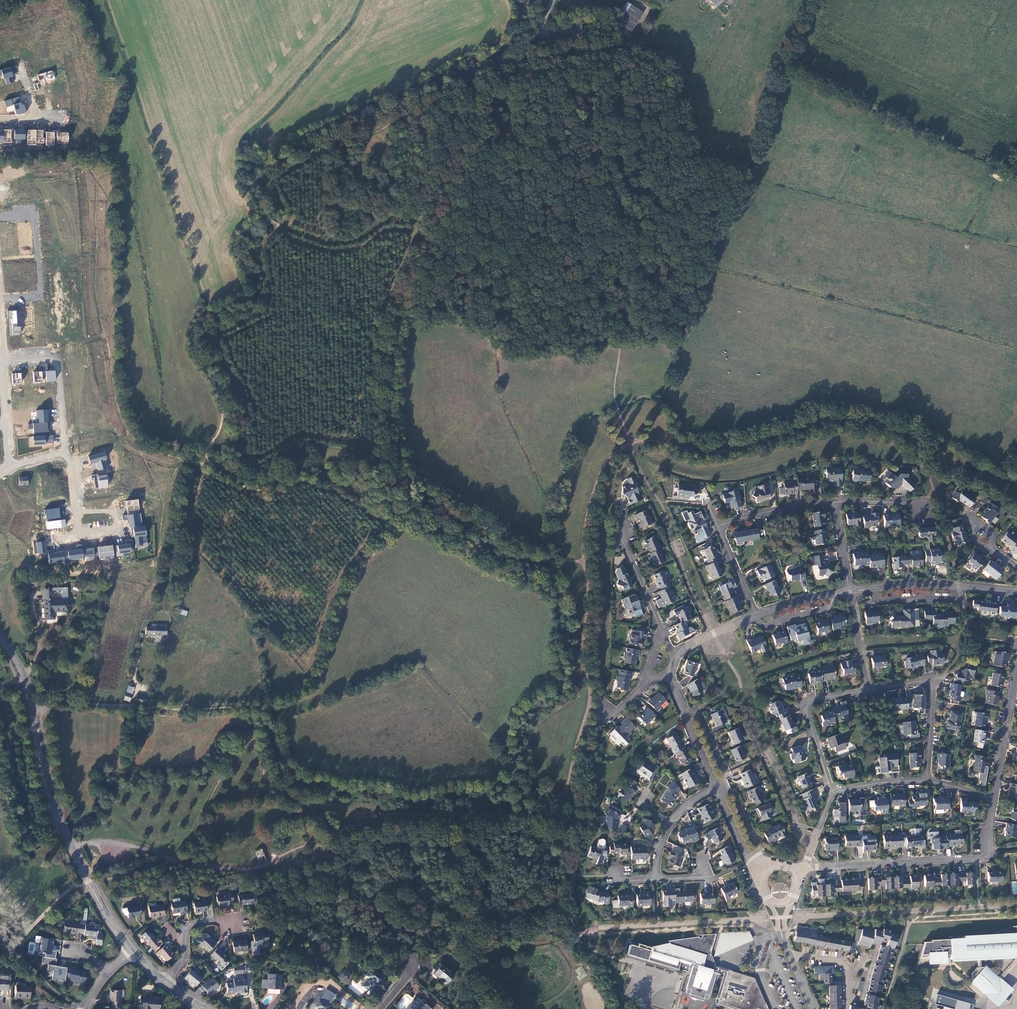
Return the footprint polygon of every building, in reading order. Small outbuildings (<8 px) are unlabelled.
[(626,2),(614,21),(631,32),(643,13),(626,2)] [(13,12),(18,24),(31,18),(26,7),(13,12)] [(5,84),(14,83),(11,67),(0,69),(0,76),(4,75),(5,84)] [(37,75),(39,82),(55,78),(53,70),(37,75)] [(6,112),(14,110),(16,115),(26,112),(24,104),(21,105),(19,96),(4,100),(6,112)] [(12,142),(12,129),(4,129),(4,131),(0,131),(0,142),(12,142)] [(26,129),(14,129),(14,139),(25,140),(26,129)] [(69,131),(27,130),(27,145),(36,145),(36,143),(45,143),(45,145),(56,145),(56,143),(69,143),(69,131)] [(7,311),(8,318),(12,318),(13,332),(22,332),(20,310),(7,311)] [(46,381),(56,381),(56,370),(47,370),(47,364),(43,364),(44,373),(46,372),(46,381)] [(33,382),(43,381),(42,371),(32,372),(33,382)] [(11,373),(12,384),(22,383),(22,373),(11,373)] [(37,423),(28,423),(28,429),(34,429),(34,433),(49,432),(48,409),(37,410),(37,423)] [(53,435),(34,435),(34,444),(53,444),(53,435)] [(96,463),(98,471),(108,469),(106,452),(89,455),(90,464),(96,463)] [(842,486),(840,467),(825,468),(824,470),(824,473),(826,474),(826,478),(828,477),(829,482),(831,482),(831,485),(834,485),(834,486),(842,486)] [(870,481),(869,470),(864,471),(864,469),(860,469),(859,470),(854,469),(853,470),(852,474),(853,476),(852,479),(853,481),(856,481),(858,480),(865,480),(865,481),(870,481)] [(885,477),(888,480),(885,483),(890,488),(891,486),(895,489),(897,489),(901,484),(906,489),(912,483),(908,478),(908,474),(900,474),(896,478),(890,472),(885,477)] [(107,474),(92,475),(93,488),(108,487),(107,474)] [(626,497),(630,505),(643,499),(642,495),(639,495),(635,486),(636,483),(633,476),(628,478),(630,481),(629,483),(622,486),(622,487),(621,495),(624,495),(626,497)] [(28,477),(19,477),(19,486),(28,485),(28,477)] [(796,480),(797,489),(801,489),(801,490),(813,489),(813,492),(817,492),(816,479),(812,480),(812,478),(801,479),(800,477),(796,477),(796,480)] [(797,489),(796,480),(792,481),(792,482),(791,482),(789,481),(788,483),(783,483),(783,488),(779,488),(779,494),(788,493),(788,494),(793,494),(793,493),(797,492),(797,489)] [(906,489),(909,492),(915,486),(912,483),(906,489)] [(757,486),(758,490),(754,491),(752,495),(756,498),(755,499),(756,503),(762,502),(762,501),(770,499),(769,494),(768,494),(767,491),(768,491),(767,484),(757,486)] [(677,491),(677,496),(682,496),(682,497),(689,498),(689,497),(691,495),(692,496),(698,493),(695,486),(679,485),(679,490),(677,491)] [(729,502),(730,503),(731,509),(734,508),(735,510),(742,508),(740,500),(739,500),(738,496),(739,496),(738,490),(733,490),(732,491),(728,492),(727,494),(726,493),(721,494),(720,496),(721,499),(723,499),(724,503),(728,502),(729,502)] [(957,492),(952,498),(957,502),(959,500),(966,505),(969,507),(975,499),(971,496),(962,490),(959,494),(957,492)] [(136,548),(148,547),(146,525),(141,525),(139,499),(126,501),(127,515),(122,515),(123,520),(128,519),(129,527),(134,527),(136,548)] [(990,503),(983,512),(984,513),(981,517),(985,520),(986,521),(988,523),(989,523),(997,513),(996,513),(998,509),(990,503)] [(46,520),(45,520),(46,529),(66,527),(65,519),(61,519),(60,508),(45,509),(46,520)] [(638,524),(640,529),(653,523),(651,519),(649,518),(646,510),(641,513),(641,512),(634,515),(637,521),(639,520),(640,523),(638,524)] [(697,543),(704,540),(703,539),(710,536),(707,529),(708,529),(704,521),(702,522),(700,517),(702,516),(700,511),(694,514),(692,511),(687,513),(686,510),(681,513),(685,521),(688,520),(689,522),(688,522),(692,529),(696,527),(697,530),(699,534),(698,535),(697,536),(696,538),(696,540),(697,543)] [(812,513),(814,527),(824,526),(823,517),(824,517),(823,511),(812,513)] [(860,526),(858,513),(851,514),(851,513),(850,512),(846,513),(846,514),(845,514),(847,524),(848,525),(853,524),(853,527),(860,526)] [(862,515),(864,528),(868,528),(869,526),(877,525),(876,520),(878,519),(877,512),(871,513),(872,514),(862,515)] [(883,515),(884,527),(890,527),(889,526),(899,525),(899,521),(898,520),(897,515),(888,516),(888,514),(883,515)] [(952,528),(954,533),(952,533),(951,534),(952,538),(954,539),(955,539),(957,544),(962,542),(964,543),(967,542),(965,533),(963,532),(962,526),(952,528)] [(935,536),(934,527),(918,529),(919,532),(918,532),(918,536),(920,538),(924,538),(924,537),(925,537),(927,538),(928,542),(934,542),(933,536),(935,536)] [(735,532),(736,537),(734,538),(737,545),(743,544),(742,541),(747,539),(748,540),(758,538),(756,528),(735,532)] [(826,529),(811,531),(811,537),(814,536),(816,544),(821,544),(821,545),(826,544),(825,534),(827,534),(826,529)] [(1016,541),(1016,540),(1007,532),(1001,540),(1007,545),(1007,546),(1011,549),(1016,541)] [(649,549),(650,553),(659,549),(660,549),(657,542),(658,541),(655,536),(649,538),(650,539),(644,541),(646,546),(645,546),(646,550),(649,549)] [(117,556),(124,556),(123,553),(133,552),(132,539),(125,540),(125,544),(116,545),(117,556)] [(35,554),(47,552),(45,540),(33,543),(35,554)] [(100,558),(114,557),(113,545),(99,546),(100,558)] [(717,561),(715,557),(718,556),(716,551),(715,552),(712,545),(707,547),(707,548),(704,549),(708,560),(707,561),(708,564),(716,561),(717,561)] [(84,561),(95,560),(94,548),(49,552),(50,563),(65,562),(65,560),(84,559),(84,561)] [(659,549),(650,553),(649,553),(650,557),(648,558),(650,562),(651,561),(654,566),(665,561),(661,552),(660,552),(659,549)] [(939,549),(925,551),(926,562),(931,562),(933,563),(939,563),(940,561),(940,558),(941,556),(939,549)] [(868,556),(867,551),(862,552),(863,553),(860,554),(859,553),(853,554),(854,565),(858,565),(860,566),(869,564),(868,556)] [(974,552),(968,560),(969,563),(966,563),(964,566),(969,570),(971,567),(975,570),(979,565),(981,566),(984,562),(978,557),(979,556),(974,552)] [(869,564),(869,567),(875,567),(878,566),(879,567),(884,567),(882,554),(868,556),(869,564)] [(907,565),(906,554),(901,555),(901,556),(892,557),(893,562),(892,563),(892,568),(903,567),(903,565),(907,565)] [(906,554),(907,565),(912,564),(912,566),(918,565),(918,564),(922,564),(921,554),(911,555),(911,554),(906,554)] [(821,555),(813,556),(815,566),(817,565),(819,575),(824,574),(828,577),(834,568),(827,563),(825,563),(825,562),(823,562),(821,555)] [(990,560),(983,569),(990,575),(995,580),(999,575),(998,574),(1002,569),(998,566),(997,566),(990,560)] [(85,561),(84,572),(99,573),(99,562),(85,561)] [(705,566),(706,570),(708,569),(713,580),(722,575),(720,571),(717,565),(718,565),(716,561),(708,564),(705,566)] [(756,570),(759,576),(762,575),(764,579),(766,580),(774,576),(772,571),(773,570),(770,564),(756,570)] [(623,566),(616,569),(615,572),(618,579),(616,584),(621,586),(623,590),(632,587),(630,583),(631,581),(630,576),(627,575),(623,566)] [(805,580),(802,568),(797,570),(797,569),(786,572),(787,575),(789,576),(791,581),(800,579),(800,581),(805,580)] [(659,586),(661,590),(668,587),(671,586),(669,582),(667,583),(662,571),(653,575),(656,582),(655,582),(658,587),(659,586)] [(763,585),(765,590),(766,589),(767,592),(768,593),(770,596),(773,594),(775,595),(780,593),(774,580),(763,585)] [(719,586),(724,597),(722,598),(724,601),(725,601),(735,596),(734,593),(732,588),(731,589),(728,582),(719,586)] [(661,590),(658,592),(661,598),(662,598),(665,605),(674,601),(672,595),(673,595),(673,593),(672,590),(670,590),(669,590),(668,587),(661,590)] [(68,588),(45,588),(45,590),(45,600),(44,600),(45,620),(55,620),(54,612),(68,612),(68,588)] [(635,594),(621,599),(622,602),(621,603),(623,604),(624,609),(628,610),(631,609),(634,616),(643,616),(639,604),(637,605),(636,601),(637,600),(635,594)] [(725,601),(730,614),(742,609),(738,601),(739,601),(737,596),(735,596),(725,601)] [(990,614),(995,615),(996,603),(990,602),(972,600),(972,606),(976,606),(976,608),(977,608),(977,610),(990,612),(990,614)] [(678,615),(681,622),(684,621),(691,618),(687,610),(686,610),(683,605),(673,609),(673,611),(674,615),(676,615),(678,615)] [(999,607),(998,615),(1001,616),(1006,617),(1008,619),(1012,620),(1014,619),(1014,617),(1016,617),(1016,607),(1015,605),(1011,605),(1011,606),(1007,605),(1005,607),(999,607)] [(894,613),(889,619),(891,621),(891,627),(906,627),(907,628),(911,628),(912,626),(914,626),(914,609),(903,609),(903,616),(896,616),(894,613)] [(924,609),(924,620),(928,620),(929,619),(930,619),(932,621),(932,624),(933,626),(937,626),(938,627),(942,627),(943,626),(944,626),(944,623),(954,623),(954,612),(943,612),(941,615),(937,615),(935,613),(935,609),(924,609)] [(870,622),(873,624),(876,621),(879,621),(878,611),(872,612),(872,611),(870,611),(869,610),(864,610),(865,622),(870,622)] [(831,619),(833,630),(840,628),(840,626),(845,625),(843,613),(837,614),(838,617),(831,619)] [(822,621),(815,623),(816,628),(817,629),(818,633),(823,632),(824,633),(829,632),(828,626),(827,620),(822,621)] [(688,634),(695,631),(694,631),(694,630),(693,630),(693,629),(692,629),(691,629),(691,628),(690,628),(689,628),(688,628),(687,628),(686,628),(684,621),(681,622),(674,625),(677,633),(676,633),(678,638),(683,636),(683,635),(687,633),(688,634)] [(166,635),(167,625),(156,624),(156,626),(154,626),(154,627),(146,627),(145,634),(166,635)] [(801,628),(794,630),(796,640),(802,638),(803,639),(809,638),(806,626),(801,627),(801,628)] [(646,632),(634,630),(633,635),(631,634),(630,635),(629,638),(630,640),(629,644),(641,647),(642,641),(640,641),(641,636),(645,637),(646,632)] [(784,631),(772,635),(775,645),(782,643),(783,644),(787,642),(784,631)] [(750,638),(746,640),(752,654),(756,652),(756,650),(760,649),(762,652),(767,650),(762,636),(751,641),(750,638)] [(639,650),(626,648),(625,653),(624,652),(623,658),(624,659),(624,662),(636,665),(637,660),(635,660),(636,656),(638,657),(639,650)] [(930,652),(926,653),(928,663),(933,662),(934,664),(938,664),(940,665),(942,664),(943,663),(941,653),(939,653),(938,649),(930,651),(930,652)] [(995,654),(993,665),(1004,667),(1005,660),(1007,660),(1008,653),(1001,652),(1000,655),(995,654)] [(924,664),(922,653),(916,655),(916,656),(906,658),(904,662),(905,667),(908,669),(910,668),(911,669),(913,669),(913,668),(917,667),(918,665),(924,664)] [(885,656),(871,658),(873,668),(881,667),(882,668),(887,667),(885,656)] [(851,660),(840,662),(841,668),(842,669),(843,674),(850,673),(851,674),(854,674),(855,672),(854,666),(851,667),(851,665),(852,665),(851,660)] [(686,666),(683,674),(693,677),(697,664),(687,661),(685,666),(686,666)] [(954,679),(953,684),(961,685),(962,680),(968,681),(969,675),(972,676),(974,667),(973,665),(968,664),(967,670),(965,669),(962,671),(962,673),(959,673),(956,675),(955,679),(954,679)] [(820,671),(822,681),(827,681),(826,679),(829,679),(831,680),(835,679),(833,665),(829,666),(828,668),(824,668),(824,669),(820,670),(820,671)] [(632,672),(619,669),(618,676),(617,676),(616,679),(617,681),(616,687),(621,688),(621,690),(627,691),(628,683),(628,682),(628,678),(631,679),(632,672)] [(822,681),(820,671),(816,671),(812,672),(812,673),(808,674),(810,684),(814,684),(814,683),(822,681)] [(993,673),(990,686),(1000,688),(1002,679),(1002,680),(1003,675),(993,673)] [(788,678),(782,679),(783,685),(784,685),(785,690),(790,689),(791,687),(794,686),(795,688),(801,687),(800,685),(801,685),(799,675),(793,676),(793,674),(787,675),(788,678)] [(687,685),(689,689),(691,688),(693,696),(698,695),(699,693),(702,692),(701,686),(700,684),(700,681),(698,678),(687,685)] [(953,684),(951,683),(950,688),(951,688),(949,696),(951,696),(950,702),(958,703),(959,697),(961,685),(953,684)] [(134,688),(128,686),(125,694),(131,696),(134,688)] [(998,692),(986,690),(985,694),(987,695),(985,703),(996,705),(998,696),(997,696),(998,692)] [(656,711),(659,708),(659,706),(666,700),(658,693),(651,699),(649,698),(646,701),(656,711)] [(924,695),(911,694),(911,699),(913,699),(913,708),(924,709),(925,698),(924,698),(924,695)] [(149,696),(136,695),(135,703),(148,704),(149,696)] [(898,698),(892,699),(893,709),(894,710),(898,709),(899,710),(903,710),(908,710),(907,697),(901,698),(902,699),(898,699),(898,698)] [(786,716),(784,710),(782,711),(783,709),(782,708),(786,706),(785,704),(778,701),(777,703),(775,702),(771,704),(769,709),(771,714),(776,716),(778,715),(780,719),(782,718),(786,716)] [(831,711),(834,720),(839,718),(838,717),(848,715),(845,705),(831,709),(831,711)] [(639,714),(636,717),(641,722),(642,721),(646,724),(655,715),(648,708),(640,715),(639,714)] [(710,715),(712,719),(713,718),(716,726),(726,722),(721,710),(710,715)] [(834,720),(831,711),(826,712),(827,714),(821,716),(822,722),(821,724),(822,727),(829,725),(829,724),(835,722),(834,720)] [(961,713),(950,711),(949,721),(947,721),(946,727),(951,728),(951,729),(957,730),(958,725),(960,724),(961,713)] [(987,714),(977,712),(974,726),(984,727),(985,720),(986,720),(987,714)] [(780,719),(784,730),(785,730),(789,729),(791,733),(797,730),(795,726),(793,726),(789,715),(786,716),(782,718),(780,719)] [(617,726),(612,731),(625,745),(629,741),(625,737),(627,735),(626,734),(632,728),(634,730),(636,728),(626,718),(621,723),(622,725),(619,727),(617,726)] [(909,722),(903,722),(904,735),(909,734),(909,735),(915,735),(914,726),(915,726),(914,721),(909,722)] [(728,732),(733,745),(739,742),(739,741),(743,739),(740,733),(741,733),(738,728),(728,732)] [(985,731),(975,730),(973,742),(983,744),(984,739),(985,731)] [(618,745),(620,742),(624,746),(625,745),(612,731),(609,734),(613,738),(612,739),(618,745)] [(671,749),(673,754),(674,753),(683,748),(674,732),(671,734),(672,736),(667,739),(672,748),(671,749)] [(838,734),(826,738),(828,745),(830,744),(831,748),(833,747),(835,752),(845,749),(843,743),(841,744),(838,734)] [(791,748),(792,753),(789,754),(791,760),(793,759),(795,763),(804,760),(805,758),(804,755),(802,754),(801,751),(802,751),(800,745),(791,748)] [(730,750),(732,755),(733,755),(736,762),(744,758),(741,752),(742,751),(740,746),(730,750)] [(674,753),(677,757),(678,756),(679,759),(679,761),(680,763),(688,765),(690,758),(686,752),(687,751),(685,747),(683,748),(674,753)] [(876,768),(876,774),(886,772),(886,771),(890,771),(890,772),(898,771),(898,765),(897,765),(896,754),(890,755),(890,753),(883,754),(883,757),(878,758),(879,768),(876,768)] [(909,753),(910,768),(916,767),(920,767),(920,758),(920,753),(909,753)] [(949,754),(937,753),(936,758),(938,759),(937,764),(939,766),(943,767),(944,768),(947,768),(948,767),(949,754)] [(979,781),(978,785),(984,786),(987,768),(986,766),(984,766),(986,757),(975,755),(974,760),(974,763),(974,764),(973,771),(978,772),(979,773),(978,779),(979,781)] [(637,765),(634,771),(639,775),(640,774),(644,776),(643,777),(649,781),(652,777),(651,774),(649,773),(651,772),(654,774),(658,768),(653,761),(651,764),(643,759),(638,766),(637,765)] [(843,765),(837,766),(839,773),(843,773),(843,777),(845,778),(852,776),(853,775),(851,765),(846,766),(846,765),(843,766),(843,765)] [(677,776),(680,781),(683,779),(687,787),(693,784),(694,784),(698,782),(697,781),(700,780),(698,776),(695,777),(693,773),(692,774),(689,769),(677,776)] [(743,782),(745,788),(755,784),(749,770),(740,774),(744,781),(743,782)] [(797,777),(802,788),(812,784),(810,780),(809,780),(806,773),(797,777)] [(630,778),(625,784),(622,787),(623,788),(622,790),(621,790),(617,796),(622,799),(620,801),(625,804),(627,801),(628,801),(630,799),(629,798),(631,795),(632,795),(635,792),(632,789),(636,782),(630,778)] [(669,788),(661,800),(670,806),(675,798),(674,798),(677,793),(681,791),(673,781),(666,787),(669,788)] [(1010,783),(1008,796),(1016,798),(1016,784),(1010,783)] [(747,791),(749,796),(749,795),(752,802),(754,801),(755,805),(764,801),(760,792),(759,793),(757,787),(747,791)] [(801,794),(808,811),(813,809),(814,811),(818,809),(818,808),(815,800),(816,800),(814,796),(815,795),(813,789),(801,794)] [(904,794),(890,795),(891,805),(900,805),(900,806),(905,806),(904,794)] [(912,800),(908,800),(908,807),(919,806),(918,805),(926,805),(925,794),(920,795),(912,796),(912,800)] [(848,800),(849,811),(859,811),(859,816),(866,815),(865,797),(860,798),(860,800),(853,800),(853,799),(848,800)] [(938,798),(933,799),(933,804),(935,805),(935,809),(949,809),(948,797),(943,798),(943,797),(938,797),(938,798)] [(878,800),(873,800),(873,809),(875,811),(880,811),(882,812),(882,813),(887,813),(887,799),(883,799),(881,798),(878,798),(878,800)] [(966,798),(960,798),(960,812),(967,812),(968,813),(974,813),(974,809),(975,808),(975,803),(969,802),(968,804),(966,802),(966,798)] [(757,808),(758,812),(756,813),(758,817),(761,815),(764,820),(772,817),(769,812),(770,812),(771,809),(773,808),(771,802),(757,808)] [(844,802),(838,803),(838,808),(837,809),(833,809),(832,812),(833,817),(845,816),(844,802)] [(712,813),(708,804),(697,809),(701,818),(703,818),(704,822),(715,818),(713,812),(712,813)] [(615,825),(617,822),(616,822),(616,819),(618,819),(620,816),(619,815),(621,811),(612,805),(609,808),(608,808),(604,814),(606,815),(605,824),(605,828),(608,829),(615,831),(615,825)] [(642,832),(644,837),(650,834),(649,832),(650,831),(651,829),(652,829),(654,824),(650,822),(649,821),(643,818),(641,822),(643,825),(639,827),(641,832),(642,832)] [(1016,825),(1006,823),(1005,828),(1006,828),(1005,836),(1014,838),(1016,825)] [(619,832),(625,834),(627,825),(621,824),(619,832)] [(764,832),(768,842),(772,840),(772,839),(779,836),(779,837),(785,835),(780,824),(767,830),(768,831),(764,832)] [(696,833),(693,827),(685,830),(685,829),(678,832),(677,835),(678,838),(680,837),(682,843),(691,839),(692,841),(698,839),(696,833)] [(707,832),(709,836),(710,836),(713,842),(716,841),(718,841),(722,840),(717,828),(707,832)] [(915,836),(906,836),(906,848),(911,848),(911,846),(920,846),(920,836),(920,830),(914,830),(915,836)] [(902,847),(902,834),(883,835),(884,849),(892,848),(891,847),(898,846),(898,847),(902,847)] [(945,837),(946,846),(955,846),(955,845),(962,844),(962,834),(950,835),(950,834),(945,834),(945,837)] [(858,835),(845,836),(845,846),(854,846),(854,847),(859,846),(858,835)] [(862,836),(862,840),(863,851),(867,851),(867,850),(875,849),(875,840),(869,840),(869,836),(868,835),(863,835),(862,836)] [(946,846),(945,837),(937,837),(936,838),(931,839),(931,843),(932,844),(933,849),(941,849),(946,849),(946,846)] [(837,838),(824,838),(825,844),(824,844),(824,849),(832,849),(832,850),(838,850),(837,838)] [(598,839),(595,848),(591,846),(587,857),(592,858),(592,857),(597,859),(595,864),(600,865),(603,856),(606,857),(605,840),(602,839),(598,839)] [(609,846),(609,853),(614,853),(619,853),(620,854),(625,854),(627,853),(626,843),(619,844),(618,842),(613,843),(613,844),(613,846),(609,846)] [(681,854),(682,848),(673,844),(672,852),(669,852),(668,857),(670,858),(668,865),(679,867),(681,854)] [(635,846),(630,846),(631,860),(641,859),(642,860),(646,860),(647,859),(647,854),(645,853),(645,849),(641,848),(636,848),(636,847),(635,846)] [(719,850),(721,856),(720,856),(722,860),(721,861),(723,864),(725,865),(734,861),(728,846),(719,850)] [(264,855),(262,849),(255,851),(258,858),(264,855)] [(1002,881),(1001,871),(996,871),(996,872),(988,872),(988,882),(1002,881)] [(962,881),(961,873),(949,874),(949,886),(957,885),(957,881),(962,881)] [(974,884),(974,873),(961,873),(962,881),(966,881),(966,885),(974,884)] [(949,886),(949,874),(941,875),(941,878),(937,878),(937,886),(949,886)] [(937,886),(937,878),(932,879),(932,875),(924,875),(924,887),(937,886)] [(918,887),(918,876),(910,876),(910,880),(905,880),(906,888),(918,887)] [(893,889),(893,877),(880,878),(881,886),(885,885),(885,889),(893,889)] [(906,888),(905,880),(901,880),(901,877),(893,877),(893,889),(906,888)] [(819,885),(816,885),(816,886),(812,886),(812,894),(816,894),(817,897),(825,896),(824,885),(824,878),(818,879),(818,882),(821,885),(820,886),(819,885)] [(881,886),(880,878),(868,878),(868,890),(876,890),(876,886),(881,886)] [(862,890),(862,883),(857,883),(857,879),(849,880),(849,891),(862,890)] [(849,891),(849,880),(841,880),(841,884),(837,884),(837,892),(849,891)] [(720,888),(725,899),(729,898),(730,896),(737,893),(735,888),(736,887),(734,883),(720,888)] [(837,892),(837,884),(824,885),(825,896),(833,896),(833,892),(837,892)] [(609,904),(608,892),(603,892),(603,891),(599,891),(596,890),(597,889),(593,887),(593,888),(589,893),(593,895),(591,898),(592,899),(595,901),(603,901),(603,904),(609,904)] [(667,890),(662,890),(663,905),(664,906),(671,906),(671,903),(675,903),(675,891),(674,889),(667,889),(667,890)] [(675,903),(679,903),(684,903),(684,902),(693,901),(692,896),(691,895),(691,890),(678,891),(675,891),(675,903)] [(218,902),(219,907),(229,905),(229,903),(234,902),(232,892),(227,893),(228,895),(216,896),(217,902),(218,902)] [(643,894),(636,894),(637,906),(642,906),(642,905),(650,904),(649,892),(643,893),(643,894)] [(238,895),(239,905),(243,904),(243,905),(254,903),(253,901),(257,900),(256,893),(238,895)] [(705,893),(700,893),(700,904),(714,903),(713,893),(705,894),(705,893)] [(623,895),(617,895),(618,906),(628,905),(628,906),(633,906),(632,895),(623,895)] [(171,903),(172,914),(182,912),(182,914),(187,913),(186,901),(180,902),(173,903),(171,903)] [(193,903),(195,912),(207,910),(206,901),(193,903)] [(149,908),(150,918),(165,915),(164,905),(149,908)] [(126,908),(128,919),(134,918),(134,917),(141,916),(140,906),(126,908)] [(76,923),(64,922),(63,931),(71,932),(71,933),(75,934),(75,931),(79,932),(81,920),(77,919),(76,923)] [(91,938),(97,938),(96,944),(102,945),(103,935),(102,934),(98,933),(98,926),(86,924),(86,920),(81,920),(79,932),(85,933),(84,934),(91,935),(91,938)] [(931,940),(931,941),(924,942),(923,944),(921,953),(919,953),(918,957),(920,957),(919,961),(977,958),(980,958),(1016,956),(1016,925),(1015,926),(1016,933),(963,936),(963,938),(931,940)] [(796,927),(794,941),(848,951),(848,952),(853,953),(854,942),(850,941),(850,942),(816,936),(817,930),(804,928),(796,927)] [(859,1002),(860,1002),(859,1007),(850,1005),(849,1008),(876,1008),(877,1005),(876,1005),(878,998),(879,998),(883,985),(882,985),(887,967),(888,967),(893,949),(897,936),(890,933),(890,931),(883,929),(882,931),(875,929),(874,933),(862,929),(861,930),(858,929),(854,940),(858,941),(857,945),(870,948),(872,941),(875,942),(864,982),(862,992),(859,1002)] [(714,956),(754,941),(750,930),(745,932),(741,931),(736,933),(730,931),(726,933),(720,932),(714,956)] [(250,942),(252,956),(259,955),(258,947),(263,947),(263,944),(268,943),(267,936),(266,931),(260,932),(261,934),(259,934),(258,933),(252,934),(254,941),(250,942)] [(144,939),(153,950),(162,942),(160,939),(159,940),(156,937),(155,937),(151,933),(150,934),(149,933),(145,932),(141,935),(144,939)] [(202,942),(199,945),(203,949),(204,948),(208,952),(215,944),(212,941),(209,938),(209,936),(206,934),(202,934),(198,938),(202,942)] [(693,966),(686,988),(687,988),(685,993),(708,1000),(709,995),(710,996),(718,968),(709,965),(709,958),(711,951),(709,951),(714,934),(702,935),(701,938),(698,937),(698,936),(669,941),(669,943),(651,947),(651,948),(637,944),(637,947),(629,944),(626,954),(678,970),(679,969),(688,972),(690,965),(693,966)] [(54,940),(40,938),(38,952),(52,954),(54,940)] [(232,942),(234,952),(242,951),(242,952),(247,951),(246,940),(232,942)] [(158,957),(161,955),(167,961),(174,955),(168,948),(169,947),(166,944),(156,953),(158,957)] [(216,960),(217,959),(223,965),(227,960),(225,958),(227,955),(222,951),(221,951),(217,948),(210,955),(216,960)] [(441,964),(435,972),(440,975),(438,976),(447,984),(454,975),(441,964)] [(829,1008),(840,1008),(839,985),(840,985),(840,981),(831,982),(831,973),(833,973),(833,966),(814,967),(814,974),(819,974),(819,980),(824,980),(824,984),(828,984),(829,1008)] [(971,981),(984,993),(998,977),(985,966),(983,967),(981,967),(978,967),(977,967),(971,973),(972,980),(971,981)] [(71,969),(67,968),(66,977),(70,977),(69,980),(80,982),(84,983),(87,979),(87,974),(86,974),(87,972),(81,971),(75,971),(75,968),(71,967),(71,969)] [(710,996),(716,998),(719,999),(718,1002),(740,1008),(757,1008),(760,1008),(768,1008),(754,977),(728,969),(727,970),(718,968),(719,967),(718,967),(718,968),(710,996)] [(369,992),(376,984),(378,982),(380,983),(385,978),(373,968),(366,976),(369,978),(362,986),(369,992)] [(189,982),(190,981),(195,986),(199,982),(202,979),(195,973),(196,973),(191,969),(184,978),(189,982)] [(263,980),(262,988),(267,988),(267,989),(280,990),(281,974),(268,974),(268,980),(263,980)] [(0,975),(0,991),(2,991),(8,992),(9,975),(0,975)] [(248,979),(246,979),(245,976),(237,977),(237,980),(234,980),(234,982),(227,982),(228,992),(229,994),(234,993),(236,992),(236,991),(241,990),(242,993),(243,994),(247,994),(248,993),(247,984),(248,984),(248,979)] [(219,986),(214,978),(204,984),(199,988),(202,991),(205,989),(208,994),(219,988),(219,986)] [(287,987),(290,990),(296,984),(293,981),(287,987)] [(1006,994),(1006,992),(1007,991),(1007,990),(1007,989),(1007,988),(1007,986),(1007,985),(1004,985),(995,985),(991,990),(992,999),(992,1002),(994,1002),(995,1001),(996,1001),(997,1001),(998,1000),(1000,1000),(1001,999),(1002,998),(1003,997),(1004,996),(1005,995),(1006,994)] [(30,987),(15,986),(15,997),(30,997),(30,987)] [(121,998),(125,998),(125,990),(122,989),(122,991),(111,990),(110,995),(108,995),(108,1001),(112,1002),(112,1005),(121,1006),(121,1001),(119,1001),(120,998),(121,998)] [(140,994),(140,1002),(142,1002),(142,1005),(141,1005),(141,1008),(160,1008),(160,1006),(162,1006),(163,1001),(159,1001),(159,1000),(155,999),(155,1000),(151,1000),(151,1001),(149,1001),(149,998),(147,998),(147,994),(140,994)] [(352,1003),(354,998),(350,996),(348,1000),(342,997),(339,1003),(350,1008),(353,1003),(352,1003)] [(680,1002),(687,1004),(689,998),(682,996),(680,1002)] [(411,1005),(412,1005),(409,1008),(431,1008),(425,1004),(424,1005),(416,998),(411,1005)] [(318,1008),(327,1008),(329,1006),(319,1000),(315,1007),(319,1008),(318,1008)]
